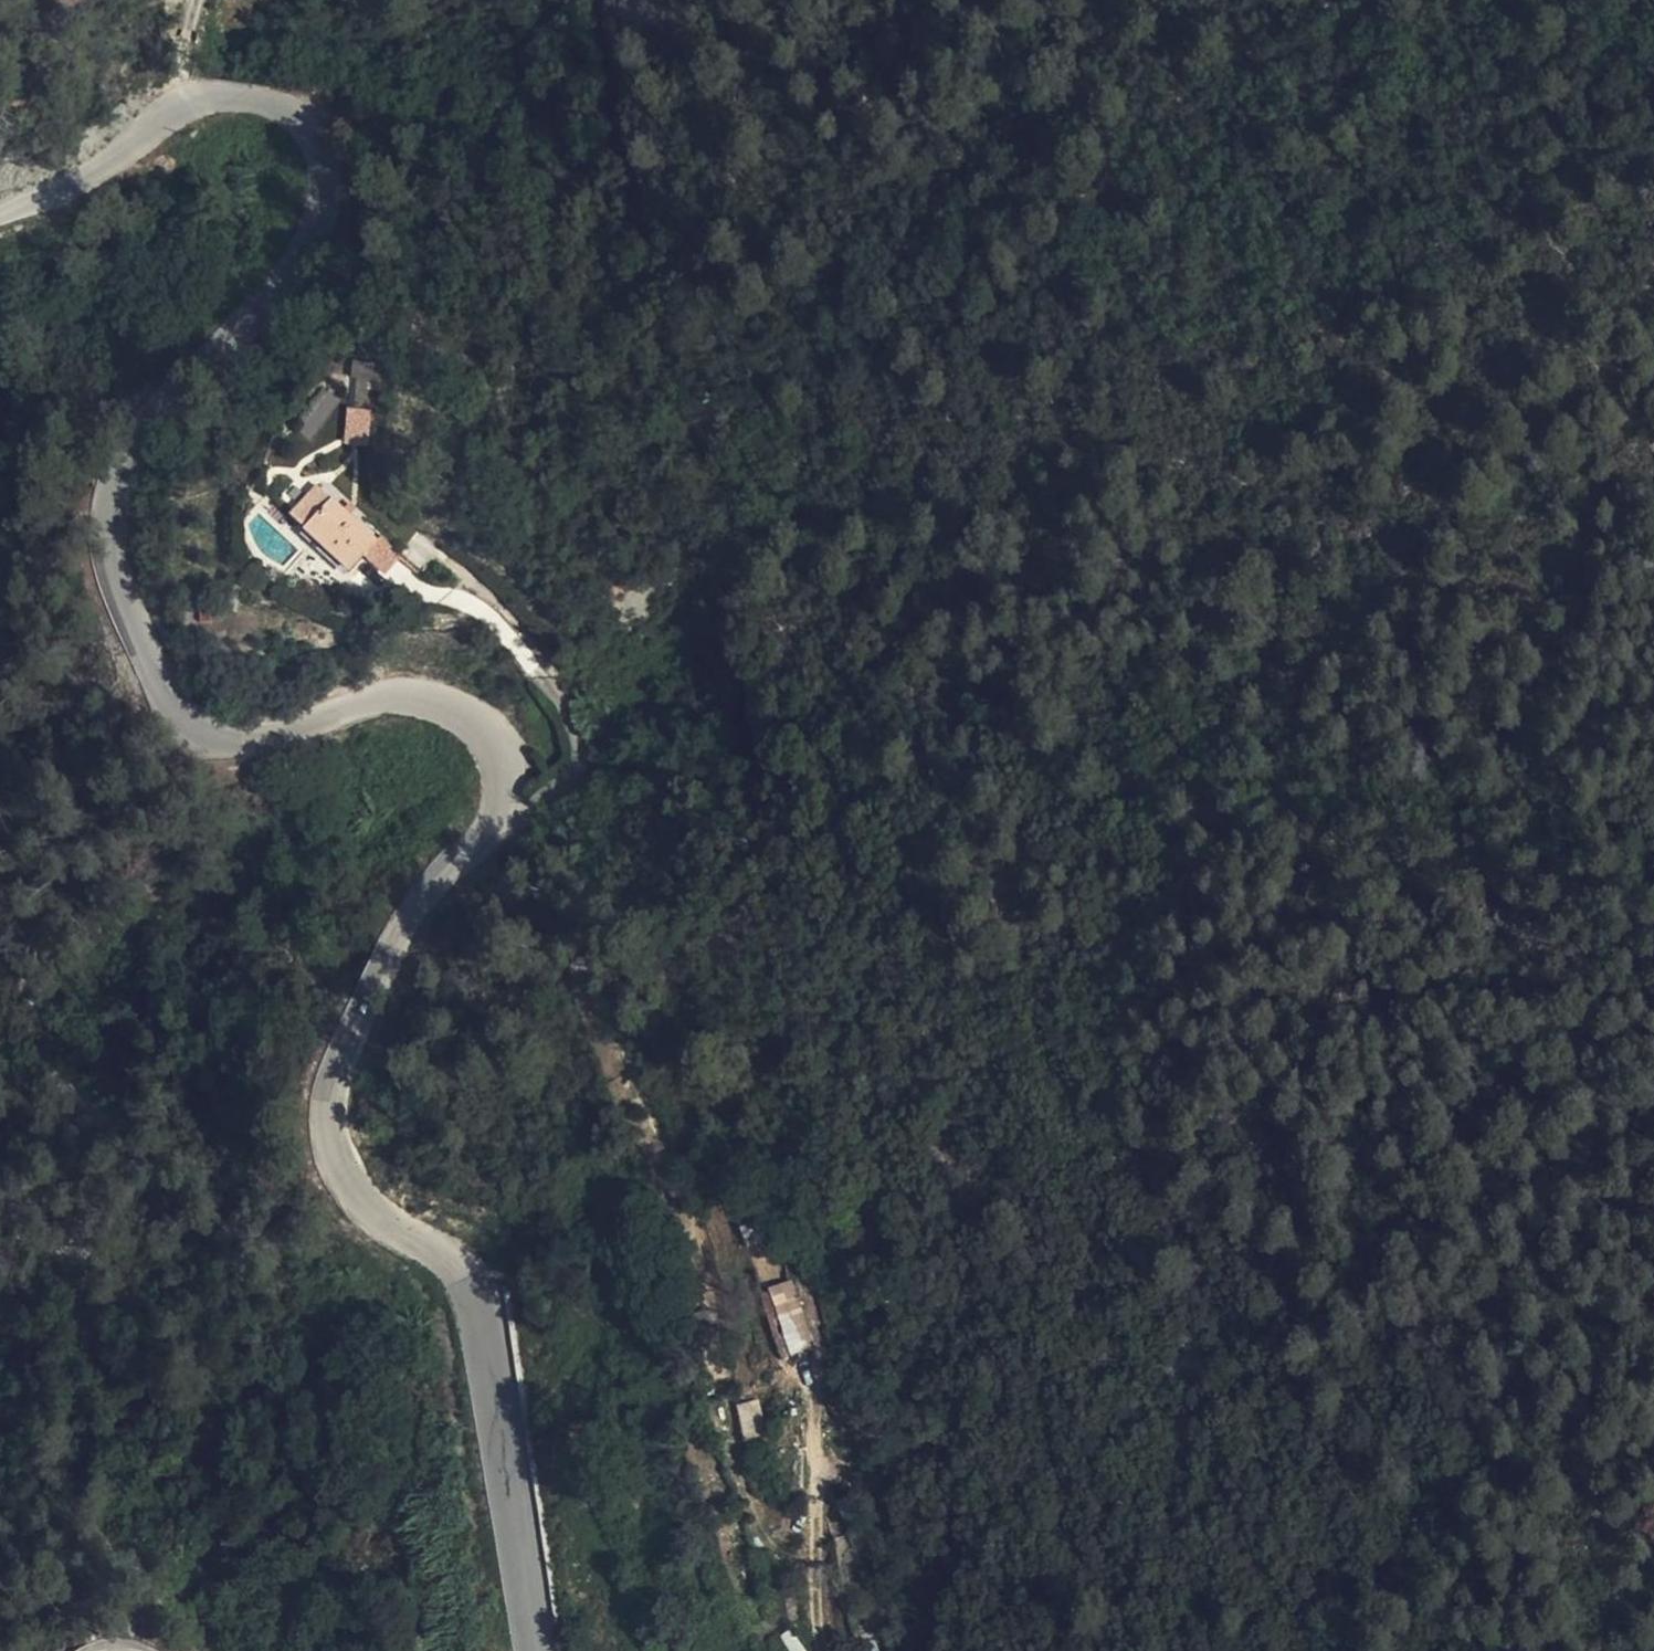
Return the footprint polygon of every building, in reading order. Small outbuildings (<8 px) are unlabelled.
[(344,437),(369,438),(370,408),(345,407),(344,437)] [(305,531),(330,501),(315,489),(290,519),(305,531)] [(349,569),(363,553),(375,539),(330,501),(305,531),(349,569)] [(383,570),(398,551),(379,535),(375,539),(363,553),(383,570)] [(768,1286),(790,1353),(814,1346),(793,1278),(768,1286)] [(758,1400),(737,1403),(743,1438),(764,1435),(758,1400)]
